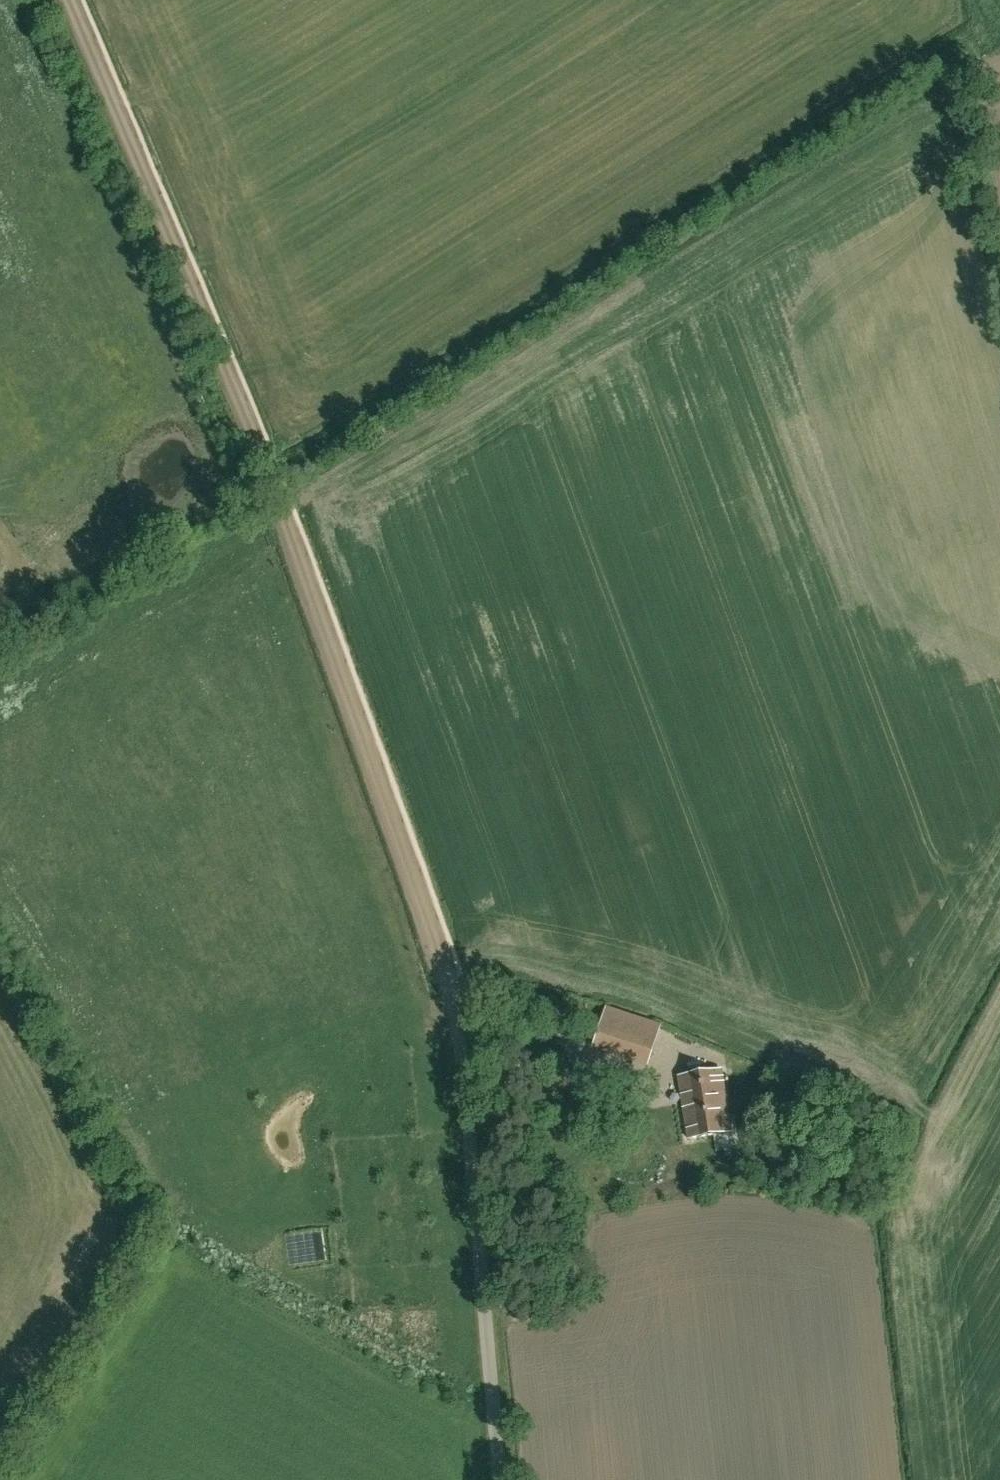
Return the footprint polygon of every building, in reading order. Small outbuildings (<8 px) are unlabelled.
[(604,1064),(610,1065),(609,1075),(634,1079),(636,1070),(642,1037),(609,1031),(604,1064)] [(678,1076),(688,1139),(731,1132),(721,1070),(678,1076)]
